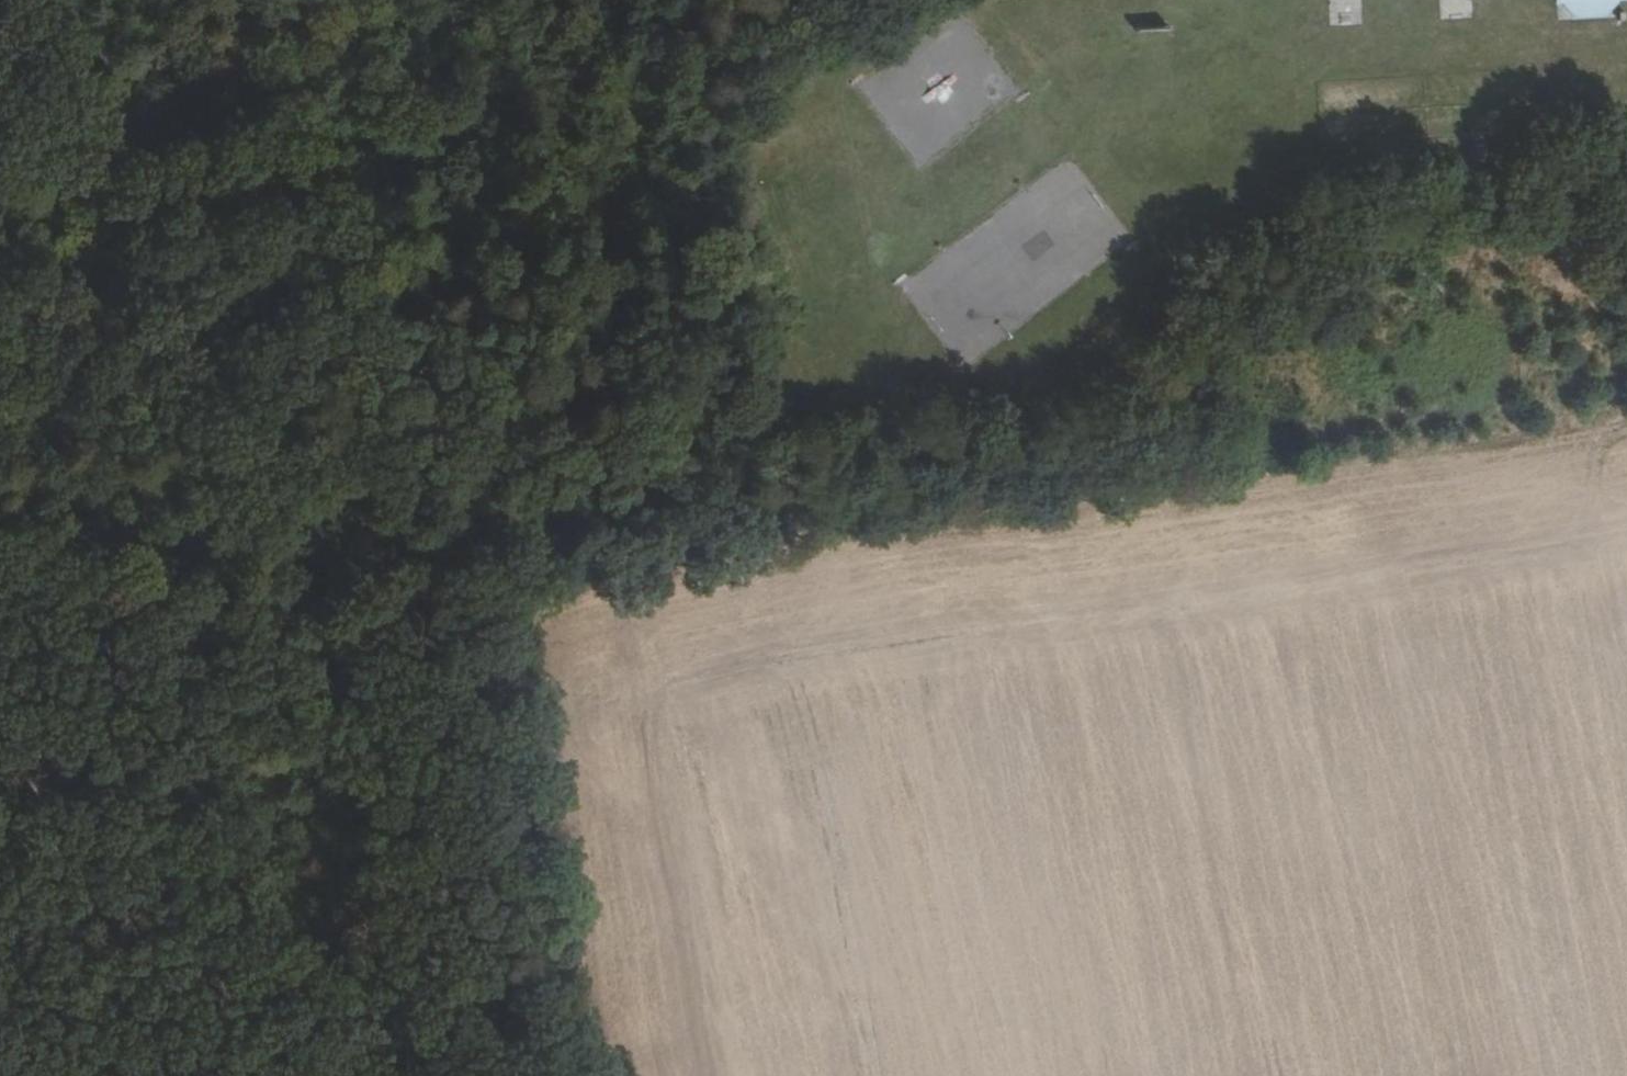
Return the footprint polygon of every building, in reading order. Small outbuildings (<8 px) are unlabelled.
[(1558,20),(1626,18),(1626,0),(1557,0),(1558,20)]
